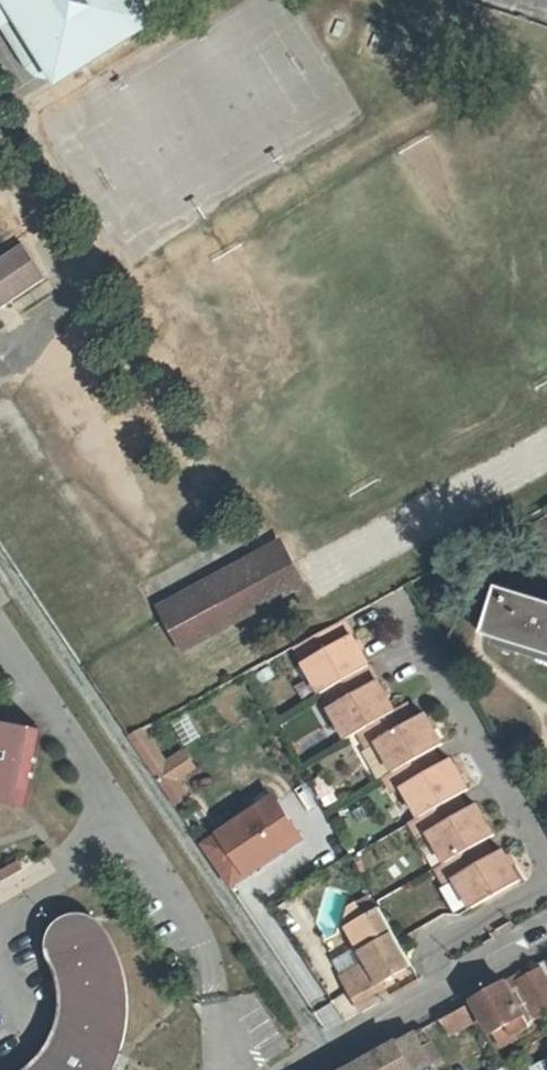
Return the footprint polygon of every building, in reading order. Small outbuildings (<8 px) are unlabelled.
[(10,25),(6,19),(13,14),(4,0),(0,0),(0,31),(10,25)] [(52,71),(142,11),(135,0),(4,0),(13,14),(6,19),(10,25),(38,67),(52,71)] [(47,280),(24,246),(12,254),(0,262),(0,311),(47,280)] [(529,531),(544,559),(546,557),(546,521),(529,531)] [(258,549),(286,597),(309,584),(296,560),(282,536),(258,549)] [(168,623),(184,653),(286,597),(258,549),(158,604),(168,623)] [(501,590),(486,633),(546,654),(546,603),(501,590)] [(374,668),(347,623),(299,650),(325,694),(373,669),(374,668)] [(325,694),(352,741),(365,733),(375,728),(400,714),(385,689),(374,668),(373,669),(325,694)] [(365,733),(373,748),(384,743),(400,773),(437,752),(446,747),(429,716),(420,721),(412,708),(400,714),(375,728),(365,733)] [(318,738),(312,713),(286,720),(292,744),(318,738)] [(6,778),(14,773),(19,767),(22,760),(23,753),(22,746),(18,736),(13,731),(6,726),(6,724),(0,722),(0,779),(6,778)] [(27,805),(42,731),(6,724),(6,726),(13,731),(18,736),(22,746),(23,753),(22,760),(19,767),(14,773),(6,778),(0,779),(0,800),(27,805)] [(134,740),(157,776),(168,769),(145,734),(134,740)] [(390,779),(398,794),(409,788),(426,819),(463,798),(473,793),(455,761),(446,767),(437,752),(400,773),(390,779)] [(218,838),(206,846),(234,887),(286,852),(283,847),(301,835),(276,798),(218,838)] [(416,825),(424,840),(435,834),(452,865),(490,844),(500,839),(481,807),(471,812),(463,798),(426,819),(416,825)] [(204,846),(207,844),(218,838),(207,821),(193,830),(204,846)] [(441,871),(450,887),(460,881),(477,911),(525,884),(507,852),(497,858),(490,844),(452,865),(441,871)] [(0,867),(0,885),(2,888),(26,872),(16,856),(0,867)] [(298,949),(317,941),(299,895),(280,903),(298,949)] [(354,990),(369,1016),(396,1001),(387,986),(418,969),(385,911),(370,919),(362,905),(354,909),(352,925),(375,965),(373,967),(370,981),(354,990)] [(50,952),(57,966),(59,972),(113,942),(108,931),(100,920),(50,952)] [(35,1069),(110,1069),(112,1067),(119,1052),(124,1033),(126,1023),(127,1000),(126,989),(122,964),(117,950),(113,942),(59,972),(62,988),(63,1004),(59,1024),(57,1030),(63,1032),(59,1042),(53,1042),(50,1044),(48,1047),(49,1052),(50,1054),(44,1061),(38,1068),(35,1069)] [(373,967),(348,981),(354,990),(370,981),(373,967)] [(517,1034),(532,1025),(529,1021),(540,1014),(542,1017),(546,1014),(546,975),(544,970),(522,983),(517,975),(467,1003),(477,1020),(484,1016),(495,1034),(511,1024),(517,1034)] [(477,1020),(467,1003),(444,1016),(454,1033),(477,1020)] [(495,1034),(500,1044),(517,1034),(511,1024),(495,1034)] [(442,1059),(422,1028),(349,1069),(424,1069),(442,1059)]
